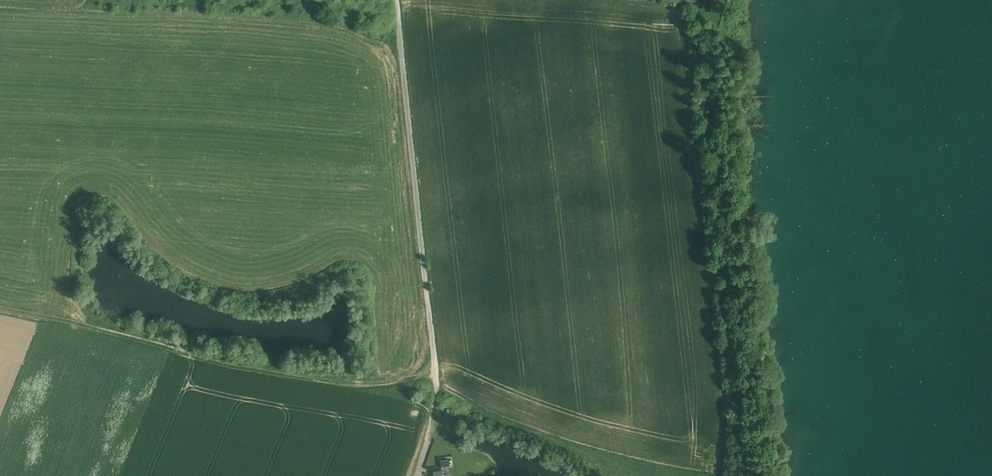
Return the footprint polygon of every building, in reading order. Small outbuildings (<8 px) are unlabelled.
[(449,459),(440,461),(441,468),(451,466),(449,459)]
